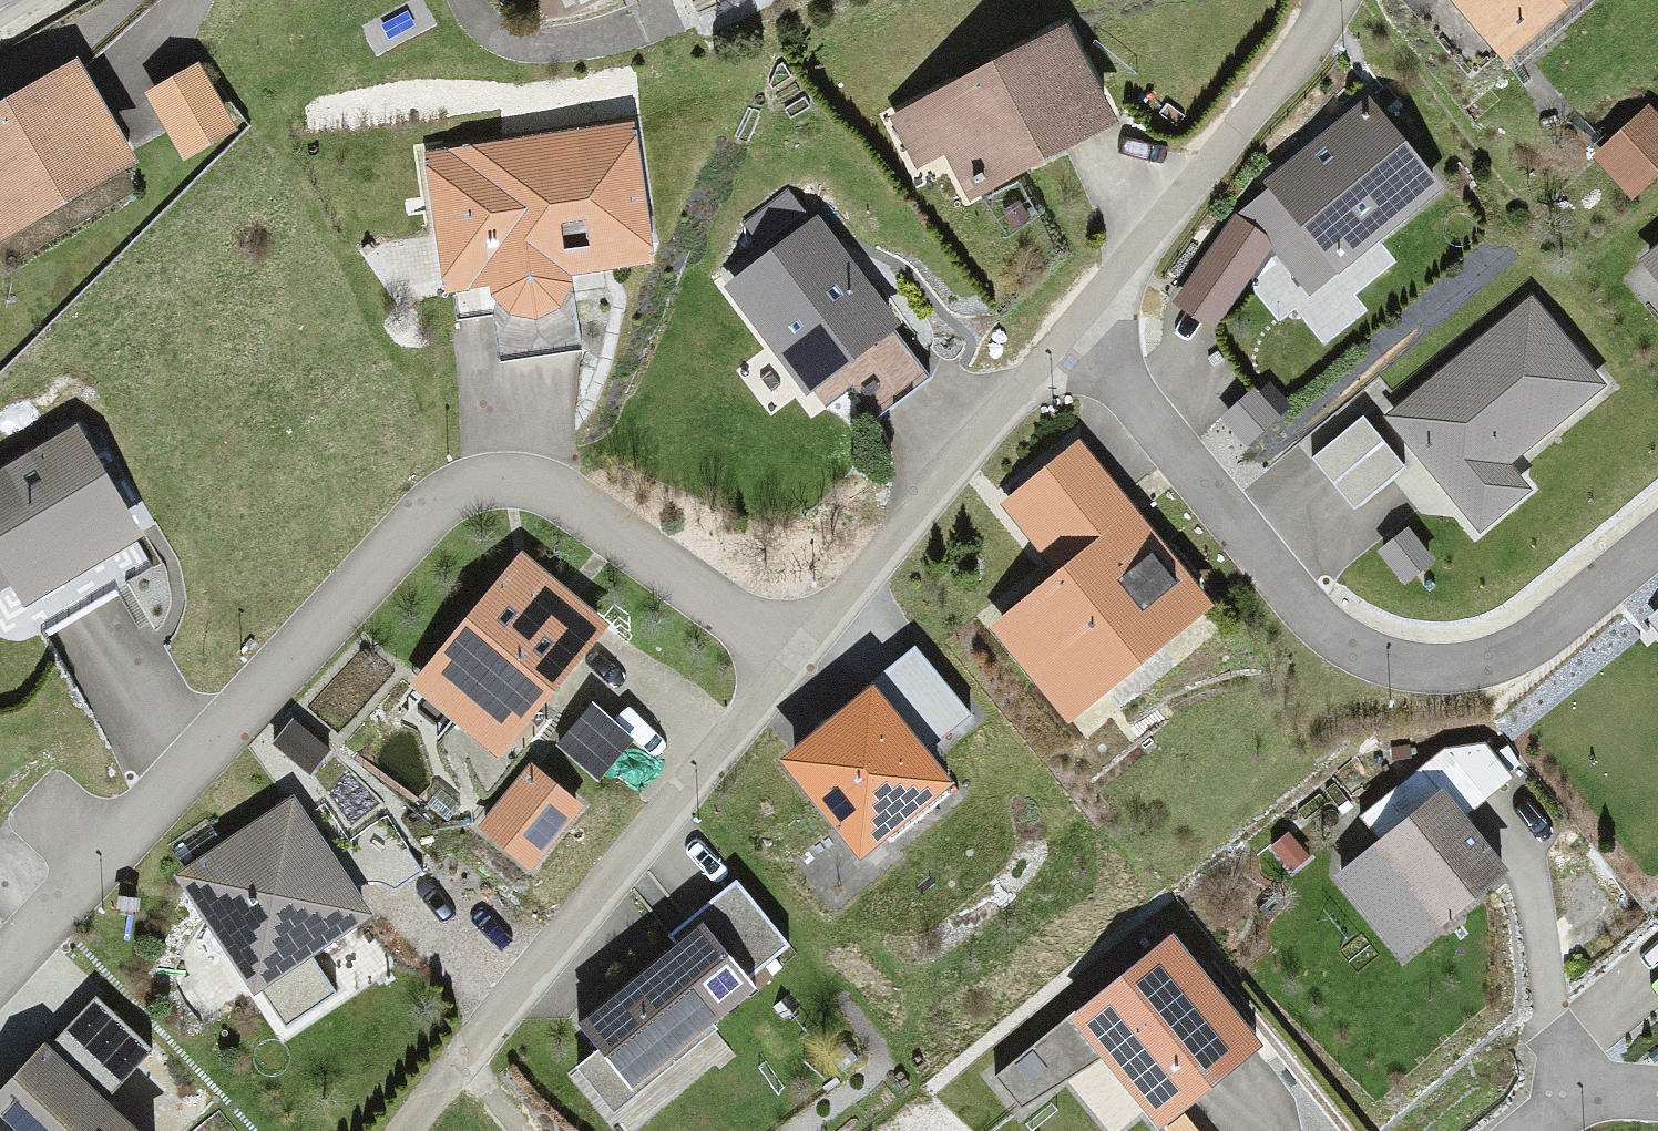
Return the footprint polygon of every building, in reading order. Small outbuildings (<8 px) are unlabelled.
[(1514,61),(1581,0),(1459,0),(1514,61)] [(1070,28),(894,118),(917,163),(942,150),(961,187),(1112,110),(1070,28)] [(0,100),(0,226),(122,161),(69,63),(0,100)] [(199,68),(140,97),(168,154),(227,126),(199,68)] [(1445,187),(1371,98),(1262,181),(1268,189),(1234,214),(1174,301),(1218,334),(1273,249),(1314,294),(1445,187)] [(1593,161),(1637,202),(1657,179),(1657,125),(1641,110),(1593,161)] [(601,117),(404,153),(429,293),(473,285),(486,308),(512,318),(537,302),(545,275),(627,260),(601,117)] [(878,292),(809,190),(720,244),(792,352),(878,292)] [(1640,258),(1657,279),(1657,242),(1640,258)] [(1596,361),(1510,253),(1369,366),(1473,499),(1511,463),(1499,440),(1596,361)] [(1346,385),(1303,421),(1344,473),(1387,439),(1346,385)] [(0,457),(0,597),(121,530),(61,423),(0,457)] [(1216,594),(1089,429),(956,534),(1088,699),(1216,594)] [(593,629),(497,552),(388,688),(484,765),(593,629)] [(1649,586),(1657,597),(1657,580),(1649,586)] [(1013,741),(914,630),(793,737),(891,848),(1013,741)] [(624,736),(571,704),(540,754),(593,786),(624,736)] [(1501,835),(1423,741),(1358,786),(1443,887),(1501,835)] [(566,801),(512,759),(450,838),(504,880),(566,801)] [(284,796),(151,866),(218,993),(351,923),(284,796)] [(803,935),(738,861),(567,1015),(632,1083),(803,935)] [(1166,896),(1068,978),(1161,1094),(1256,1012),(1166,896)] [(15,1037),(0,1052),(0,1130),(127,1130),(93,1099),(131,1059),(70,1000),(25,1046),(15,1037)]
